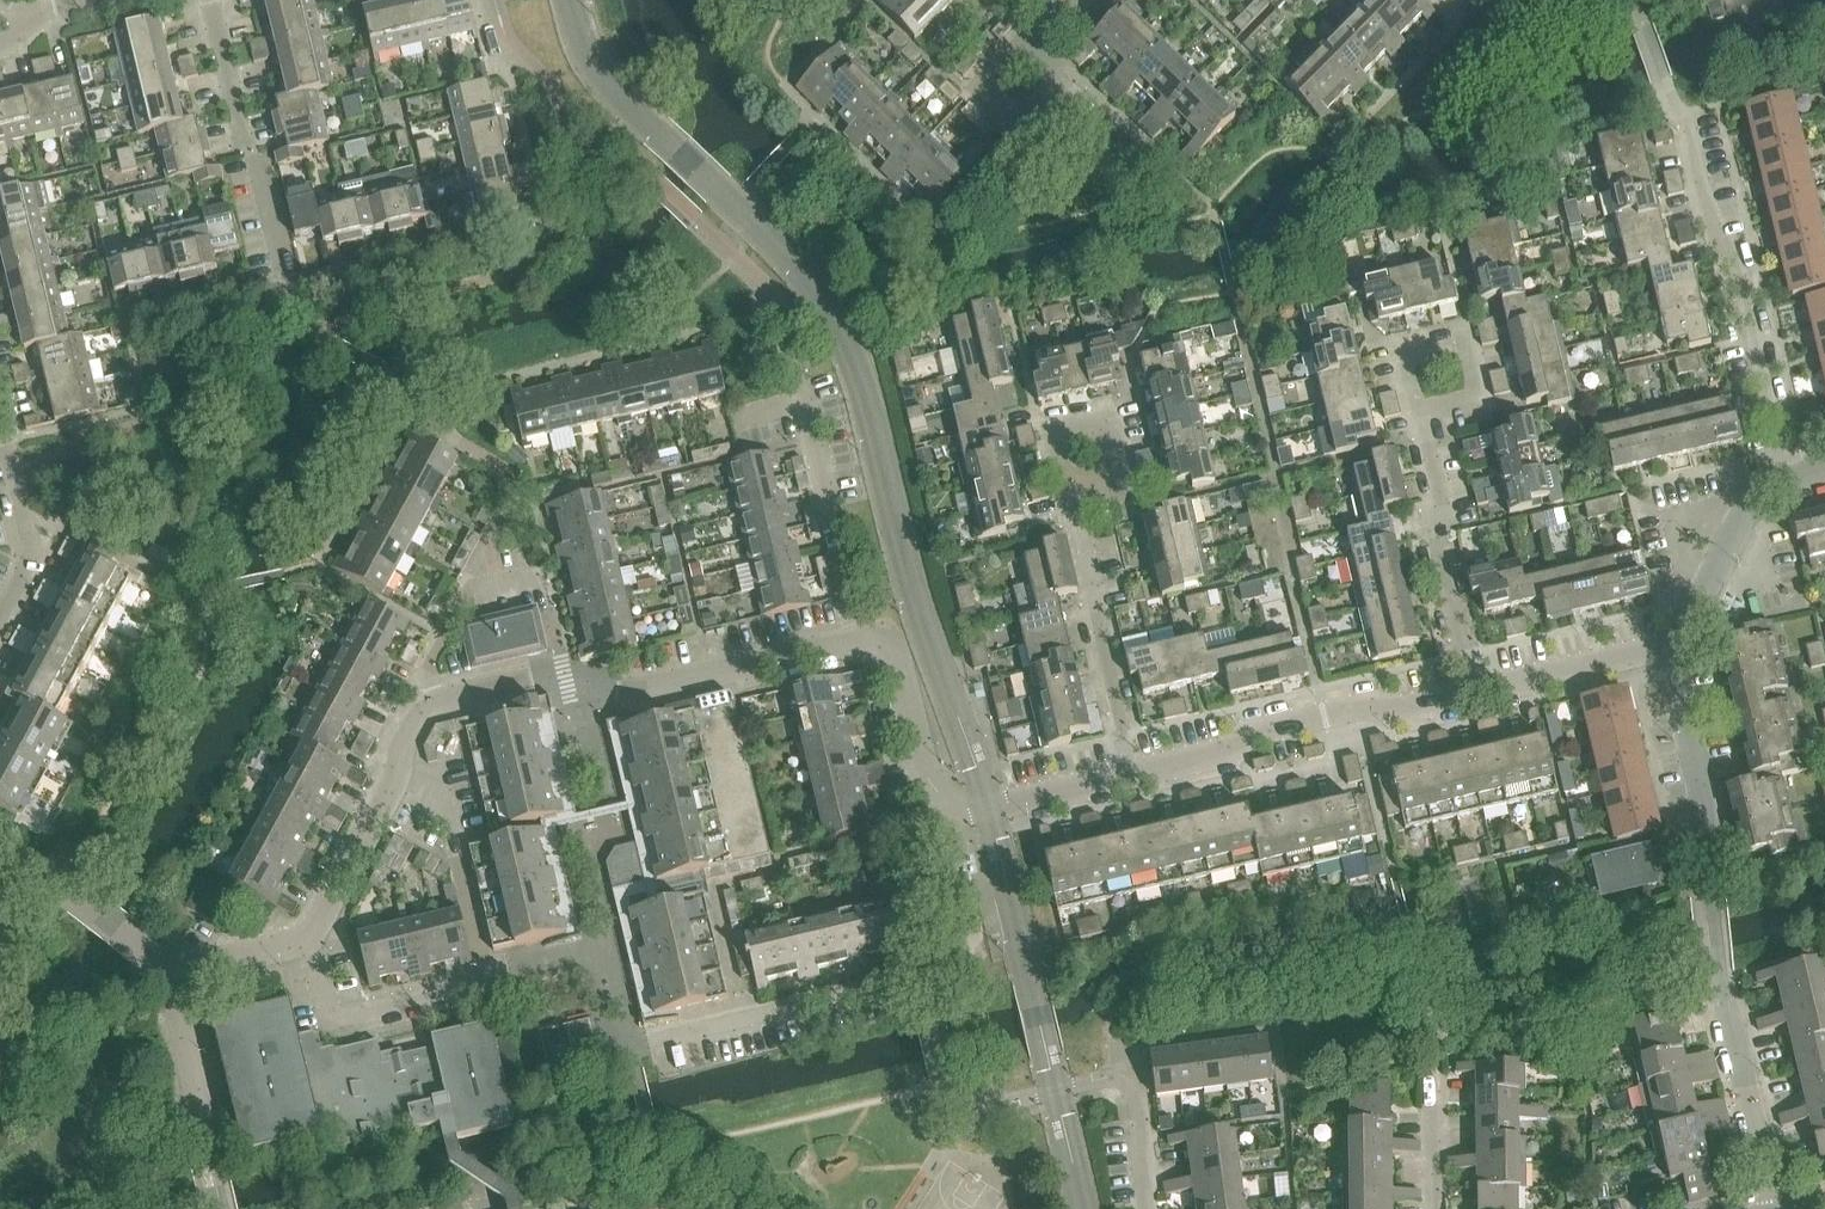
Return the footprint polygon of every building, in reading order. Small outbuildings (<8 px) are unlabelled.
[(271,22),(316,11),(313,0),(266,0),(271,22)] [(390,5),(400,50),(422,45),(424,51),(427,51),(415,0),(413,0),(390,5)] [(429,43),(451,38),(442,0),(415,0),(427,51),(431,50),(429,43)] [(451,38),(473,33),(475,39),(479,38),(470,0),(442,0),(451,38)] [(876,2),(915,42),(952,4),(949,0),(878,0),(876,2)] [(1256,20),(1269,6),(1263,0),(1259,0),(1247,12),(1256,20)] [(1285,4),(1294,12),(1306,0),(1289,0),(1285,4)] [(1401,39),(1411,28),(1382,0),(1371,0),(1364,8),(1358,3),(1353,8),(1398,52),(1406,44),(1401,39)] [(1411,28),(1422,17),(1427,22),(1435,14),(1421,0),(1382,0),(1411,28)] [(1719,3),(1708,6),(1710,11),(1713,22),(1724,19),(1719,3)] [(182,5),(165,9),(168,20),(184,15),(182,5)] [(378,55),(400,50),(390,5),(364,12),(376,63),(380,62),(378,55)] [(1019,6),(1006,20),(1013,27),(1027,14),(1019,6)] [(1123,7),(1071,61),(1079,69),(1098,50),(1108,61),(1143,26),(1123,7)] [(1348,13),(1354,18),(1341,31),(1375,65),(1386,54),(1391,59),(1398,52),(1353,8),(1348,13)] [(316,11),(271,22),(277,47),(329,35),(328,32),(321,33),(316,11)] [(1247,12),(1234,26),(1242,34),(1256,20),(1247,12)] [(1262,27),(1271,35),(1285,21),(1276,13),(1262,27)] [(1006,20),(992,34),(1000,41),(1013,27),(1006,20)] [(159,21),(108,33),(109,37),(116,36),(121,58),(165,47),(159,21)] [(1143,26),(1108,61),(1119,72),(1101,90),(1109,98),(1161,44),(1143,26)] [(1262,27),(1249,41),(1258,49),(1271,35),(1262,27)] [(1365,76),(1375,65),(1341,31),(1328,44),(1322,39),(1317,45),(1362,89),(1370,81),(1365,76)] [(897,33),(888,42),(902,55),(910,47),(897,33)] [(329,35),(277,47),(283,73),(328,62),(323,40),(329,38),(329,35)] [(263,40),(250,43),(252,53),(269,49),(267,42),(263,40)] [(983,43),(969,57),(977,64),(991,50),(983,43)] [(841,44),(797,89),(814,106),(859,61),(841,44)] [(1161,44),(1109,98),(1116,105),(1135,86),(1145,97),(1179,62),(1161,44)] [(1317,45),(1312,50),(1318,55),(1304,68),(1339,102),(1350,91),(1355,96),(1362,89),(1317,45)] [(165,47),(121,58),(126,80),(119,82),(120,85),(171,73),(165,47)] [(910,47),(902,55),(916,69),(924,60),(910,47)] [(269,49),(252,53),(255,64),(268,61),(271,57),(269,49)] [(181,60),(178,64),(180,71),(197,67),(194,56),(181,60)] [(969,57),(956,71),(963,78),(977,64),(969,57)] [(53,59),(42,61),(46,78),(53,76),(56,72),(53,59)] [(42,61),(32,63),(35,77),(39,80),(46,78),(42,61)] [(873,85),(859,72),(865,67),(859,61),(814,106),(823,114),(828,109),(839,120),(873,85)] [(317,92),(334,88),(328,62),(283,73),(289,98),(317,92)] [(1156,108),(1138,126),(1145,134),(1198,80),(1179,62),(1145,97),(1156,108)] [(197,67),(180,71),(182,78),(186,80),(199,77),(197,67)] [(370,68),(353,72),(356,83),(372,79),(370,68)] [(1286,87),(1325,126),(1334,118),(1329,113),(1339,102),(1304,68),(1292,81),(1286,76),(1281,82),(1286,87)] [(933,69),(925,78),(939,91),(947,83),(933,69)] [(171,73),(120,85),(121,88),(128,87),(133,109),(178,98),(171,73)] [(1198,80),(1145,134),(1153,141),(1171,123),(1182,133),(1216,98),(1198,80)] [(74,81),(48,87),(61,138),(64,137),(62,130),(85,125),(74,81)] [(489,83),(449,92),(455,118),(495,109),(496,110),(502,108),(499,96),(493,97),(489,83)] [(947,83),(939,91),(953,105),(961,96),(947,83)] [(839,120),(850,130),(845,135),(852,143),(896,98),(891,93),(886,98),(873,85),(839,120)] [(48,87),(23,93),(34,137),(56,132),(58,139),(61,138),(48,87)] [(394,87),(382,90),(385,102),(397,99),(394,87)] [(277,101),(280,115),(274,116),(277,128),(323,117),(317,92),(289,98),(277,101)] [(11,142),(34,137),(23,93),(0,98),(0,109),(10,150),(13,149),(11,142)] [(1789,96),(1748,106),(1748,107),(1754,130),(1794,121),(1789,97),(1789,96)] [(359,97),(342,101),(345,112),(362,108),(359,97)] [(178,98),(133,109),(139,135),(156,131),(156,130),(184,124),(183,123),(178,98)] [(423,98),(407,102),(409,113),(426,109),(423,98)] [(896,108),(901,103),(896,98),(852,143),(860,150),(865,145),(876,156),(910,121),(896,108)] [(1182,133),(1193,144),(1175,162),(1183,171),(1236,118),(1216,98),(1182,133)] [(970,105),(962,114),(976,128),(984,119),(970,105)] [(362,108),(345,112),(347,122),(364,118),(362,108)] [(5,144),(7,151),(10,150),(0,109),(0,145),(5,144)] [(495,109),(455,118),(461,144),(507,133),(505,121),(499,122),(496,110),(495,109)] [(323,117),(277,128),(280,140),(286,138),(289,152),(289,153),(302,149),(329,143),(323,117)] [(984,119),(976,128),(989,141),(998,133),(984,119)] [(184,124),(156,130),(156,131),(162,155),(208,144),(205,132),(199,134),(196,120),(183,123),(184,124)] [(910,121),(876,156),(886,166),(881,171),(889,179),(933,134),(928,129),(923,134),(910,121)] [(1794,121),(1754,130),(1759,154),(1800,144),(1794,121)] [(111,130),(95,134),(97,145),(114,141),(111,130)] [(406,131),(396,134),(400,151),(410,148),(406,131)] [(1670,132),(1654,136),(1656,147),(1673,143),(1670,132)] [(507,133),(461,144),(467,169),(507,159),(504,146),(510,145),(507,133)] [(933,134),(889,179),(897,186),(902,181),(912,192),(946,157),(953,151),(935,133),(933,134)] [(1620,135),(1597,141),(1604,167),(1625,162),(1626,170),(1648,164),(1641,138),(1621,143),(1620,135)] [(433,139),(416,143),(419,154),(436,150),(433,139)] [(365,141),(355,144),(359,160),(370,158),(365,141)] [(208,144),(162,155),(168,181),(195,175),(208,172),(208,171),(205,158),(211,156),(208,144)] [(355,144),(345,146),(349,163),(359,160),(355,144)] [(1800,144),(1759,154),(1765,178),(1805,168),(1800,144)] [(133,149),(117,153),(119,163),(136,159),(133,149)] [(289,153),(292,164),(305,161),(302,149),(289,153)] [(436,150),(419,154),(421,164),(438,160),(436,150)] [(289,152),(276,155),(279,167),(292,164),(289,153),(289,152)] [(912,192),(923,203),(918,208),(927,216),(971,171),(965,165),(960,170),(946,157),(912,192)] [(136,159),(119,163),(122,174),(138,170),(136,159)] [(507,159),(467,169),(473,195),(520,183),(517,172),(511,173),(507,159)] [(1625,162),(1604,167),(1610,192),(1631,187),(1632,195),(1653,190),(1648,164),(1626,170),(1625,162)] [(1805,168),(1765,178),(1771,201),(1811,192),(1805,168)] [(208,172),(211,183),(223,180),(221,169),(208,171),(208,172)] [(414,229),(413,223),(426,220),(427,219),(424,207),(415,170),(389,176),(402,232),(414,229)] [(1679,171),(1663,175),(1666,187),(1682,183),(1679,171)] [(208,172),(195,175),(197,186),(211,183),(208,172)] [(364,182),(366,191),(376,232),(389,228),(390,234),(402,232),(389,176),(364,182)] [(338,188),(341,197),(352,244),(363,241),(362,235),(376,232),(366,191),(364,182),(338,188)] [(520,183),(473,195),(462,197),(467,219),(471,222),(479,220),(479,221),(520,211),(516,197),(522,195),(520,183)] [(1682,183),(1666,187),(1668,198),(1685,194),(1682,183)] [(0,194),(0,222),(46,211),(57,208),(56,205),(49,207),(44,184),(0,194)] [(312,186),(285,193),(296,237),(321,231),(322,231),(315,203),(316,203),(312,186)] [(1659,215),(1653,190),(1632,195),(1631,187),(1610,192),(1615,217),(1637,212),(1638,220),(1659,215)] [(156,191),(146,194),(150,210),(160,208),(156,191)] [(1811,192),(1771,201),(1776,225),(1817,215),(1811,192)] [(146,194),(135,196),(139,213),(150,210),(146,194)] [(315,203),(322,231),(321,231),(324,244),(338,240),(340,246),(352,244),(341,197),(316,203),(315,203)] [(1556,202),(1544,205),(1548,221),(1560,219),(1556,202)] [(94,206),(98,223),(109,220),(105,204),(94,206)] [(435,204),(424,207),(427,219),(438,217),(435,204)] [(240,251),(230,206),(203,213),(205,220),(207,229),(208,229),(214,257),(215,257),(240,251)] [(47,214),(46,211),(0,222),(0,244),(1,248),(46,238),(40,215),(47,214)] [(1637,212),(1615,217),(1621,242),(1642,237),(1644,245),(1665,240),(1659,215),(1638,220),(1637,212)] [(1579,213),(1567,216),(1569,228),(1580,226),(1582,225),(1579,213)] [(1817,215),(1776,225),(1782,249),(1822,239),(1817,215)] [(426,220),(429,232),(441,230),(438,217),(427,219),(426,220)] [(1485,219),(1462,224),(1469,251),(1490,246),(1492,253),(1513,249),(1507,222),(1487,227),(1485,219)] [(204,273),(218,269),(215,257),(214,257),(208,229),(207,229),(205,220),(180,226),(182,235),(193,282),(205,279),(204,273)] [(1691,221),(1675,225),(1678,237),(1694,233),(1691,221)] [(1414,223),(1402,225),(1402,226),(1406,242),(1418,239),(1414,223)] [(1406,242),(1402,226),(1402,225),(1391,228),(1395,244),(1406,242)] [(180,226),(154,232),(156,241),(157,241),(167,282),(180,278),(182,284),(193,282),(182,235),(180,226)] [(1580,226),(1569,228),(1573,242),(1583,239),(1580,226)] [(1694,233),(1678,237),(1680,248),(1697,244),(1694,233)] [(1642,237),(1621,242),(1628,269),(1647,264),(1649,270),(1671,265),(1665,240),(1644,245),(1642,237)] [(46,238),(1,248),(7,274),(58,261),(58,258),(51,260),(46,238)] [(1782,249),(1787,272),(1824,263),(1824,251),(1822,239),(1782,249)] [(153,285),(167,282),(157,241),(156,241),(132,247),(143,294),(155,291),(153,285)] [(1490,246),(1469,251),(1475,276),(1496,271),(1498,279),(1519,274),(1513,249),(1492,253),(1490,246)] [(132,247),(106,254),(115,294),(129,291),(131,297),(143,294),(132,247)] [(1567,250),(1551,254),(1553,266),(1570,262),(1567,250)] [(58,261),(7,274),(13,299),(58,288),(52,266),(59,264),(58,261)] [(1570,262),(1553,266),(1556,277),(1572,273),(1570,262)] [(1787,272),(1793,296),(1793,297),(1824,289),(1824,263),(1787,272)] [(1426,289),(1431,310),(1457,304),(1452,282),(1444,283),(1439,264),(1413,270),(1418,291),(1426,289)] [(1671,265),(1649,270),(1655,295),(1676,290),(1678,298),(1699,293),(1693,267),(1673,271),(1671,265)] [(1413,270),(1388,276),(1393,297),(1401,295),(1406,316),(1431,310),(1426,289),(1418,291),(1413,270)] [(1496,271),(1475,276),(1481,302),(1501,297),(1502,304),(1525,299),(1519,274),(1498,279),(1496,271)] [(1388,276),(1340,287),(1341,292),(1350,297),(1364,293),(1367,304),(1374,302),(1379,322),(1406,316),(1401,295),(1393,297),(1388,276)] [(58,288),(13,299),(19,324),(71,312),(70,309),(63,311),(58,288)] [(1676,290),(1655,295),(1661,320),(1682,315),(1684,323),(1705,318),(1699,293),(1678,298),(1676,290)] [(1619,292),(1603,296),(1605,307),(1622,303),(1619,292)] [(1808,299),(1808,300),(1809,300),(1814,324),(1824,321),(1824,295),(1808,299)] [(1525,299),(1502,304),(1508,329),(1529,324),(1531,332),(1552,327),(1552,325),(1546,300),(1526,305),(1525,299)] [(1325,323),(1306,327),(1312,354),(1333,349),(1331,341),(1352,336),(1345,304),(1337,300),(1321,303),(1325,323)] [(1622,303),(1605,307),(1608,319),(1624,315),(1622,303)] [(972,311),(974,319),(948,325),(954,351),(981,345),(979,337),(1000,332),(994,305),(972,311)] [(1053,309),(1056,325),(1068,322),(1064,306),(1053,309)] [(1053,309),(1041,312),(1045,328),(1056,325),(1053,309)] [(70,339),(69,339),(65,317),(71,315),(71,312),(19,324),(25,350),(38,347),(70,339)] [(1682,315),(1661,320),(1667,347),(1687,342),(1689,350),(1711,344),(1705,318),(1684,323),(1682,315)] [(0,318),(0,329),(10,326),(9,319),(5,317),(0,318)] [(1494,320),(1477,324),(1480,336),(1496,332),(1494,320)] [(1814,324),(1820,347),(1824,346),(1824,321),(1814,324)] [(1234,324),(1211,329),(1215,343),(1237,337),(1234,324)] [(1558,324),(1552,325),(1552,327),(1531,332),(1529,324),(1508,329),(1514,354),(1535,349),(1537,357),(1564,350),(1558,324)] [(0,329),(0,340),(10,338),(12,333),(10,326),(0,329)] [(122,327),(112,330),(114,340),(124,337),(122,327)] [(981,345),(954,351),(960,376),(987,370),(985,362),(1006,357),(1000,332),(979,337),(981,345)] [(1120,363),(1117,352),(1132,348),(1137,340),(1136,336),(1124,339),(1123,334),(1113,336),(1112,332),(1087,338),(1087,337),(1086,338),(1088,347),(1093,368),(1085,370),(1090,391),(1117,385),(1112,365),(1120,363)] [(1496,332),(1480,336),(1483,347),(1499,343),(1496,332)] [(70,339),(38,347),(44,372),(95,360),(94,357),(88,358),(82,335),(69,339),(70,339)] [(1333,349),(1312,354),(1318,379),(1339,374),(1337,366),(1358,361),(1352,336),(1331,341),(1333,349)] [(1144,345),(1139,353),(1147,385),(1168,380),(1170,388),(1191,382),(1180,337),(1144,345)] [(1626,339),(1614,342),(1618,358),(1630,356),(1626,339)] [(713,343),(702,345),(704,352),(689,356),(700,401),(718,396),(719,403),(728,401),(713,343)] [(1068,374),(1060,376),(1065,397),(1090,391),(1085,370),(1093,368),(1088,347),(1063,353),(1068,374)] [(909,349),(893,353),(896,365),(912,361),(909,349)] [(1535,349),(1514,354),(1520,379),(1541,374),(1543,382),(1570,375),(1564,350),(1537,357),(1535,349)] [(1272,351),(1259,354),(1262,365),(1274,362),(1272,351)] [(683,412),(682,405),(700,401),(689,356),(674,359),(673,352),(662,355),(676,414),(683,412)] [(1060,376),(1068,374),(1063,353),(1037,359),(1041,379),(1034,381),(1039,403),(1065,397),(1060,376)] [(654,364),(639,368),(649,413),(668,408),(669,415),(676,414),(662,355),(652,357),(654,364)] [(1686,358),(1689,374),(1701,372),(1697,355),(1686,358)] [(985,362),(987,370),(960,376),(963,388),(949,391),(954,411),(973,406),(972,400),(994,395),(992,388),(1012,383),(1006,357),(985,362)] [(1686,358),(1674,361),(1678,377),(1689,374),(1686,358)] [(95,360),(44,372),(50,397),(94,387),(89,364),(96,363),(95,360)] [(1242,360),(1224,364),(1226,374),(1245,370),(1242,360)] [(912,361),(896,365),(898,376),(915,372),(912,361)] [(1339,374),(1318,379),(1324,404),(1345,399),(1343,391),(1364,386),(1358,361),(1337,366),(1339,374)] [(1262,365),(1261,366),(1263,375),(1277,372),(1274,362),(1262,365)] [(649,413),(639,368),(624,371),(622,364),(612,367),(626,426),(633,424),(631,417),(649,413)] [(25,365),(12,369),(14,379),(31,375),(30,368),(25,365)] [(602,369),(603,376),(589,380),(599,425),(617,420),(619,427),(626,426),(612,367),(602,369)] [(1635,370),(1639,386),(1651,383),(1647,367),(1635,370)] [(1635,370),(1624,372),(1628,389),(1639,386),(1635,370)] [(1505,371),(1489,374),(1492,386),(1508,382),(1505,371)] [(1541,374),(1520,379),(1527,406),(1546,401),(1548,408),(1576,402),(1570,375),(1543,382),(1541,374)] [(31,375),(14,379),(17,390),(30,386),(33,382),(31,375)] [(572,376),(562,379),(576,438),(583,436),(581,429),(599,425),(589,380),(574,383),(572,376)] [(1278,376),(1262,380),(1265,391),(1281,388),(1278,376)] [(553,388),(538,392),(549,437),(567,432),(569,439),(576,438),(562,379),(552,381),(553,388)] [(1168,380),(1147,385),(1153,410),(1174,405),(1176,413),(1197,408),(1191,382),(1170,388),(1168,380)] [(1508,382),(1492,386),(1495,398),(1511,394),(1508,382)] [(1248,383),(1231,387),(1234,399),(1251,395),(1248,383)] [(1343,391),(1345,399),(1324,404),(1330,429),(1351,424),(1349,416),(1370,411),(1364,386),(1343,391)] [(94,387),(50,397),(56,423),(107,411),(106,407),(100,409),(94,387)] [(522,388),(511,391),(523,443),(525,450),(533,448),(531,441),(549,437),(538,392),(524,395),(522,388)] [(1281,388),(1265,391),(1267,403),(1284,399),(1281,388)] [(1396,393),(1380,397),(1383,408),(1399,404),(1396,393)] [(1710,427),(1715,448),(1741,442),(1730,394),(1696,402),(1702,429),(1710,427)] [(972,400),(973,406),(954,411),(953,411),(960,437),(981,432),(979,424),(1000,419),(994,395),(972,400)] [(1251,395),(1234,399),(1237,410),(1253,406),(1251,395)] [(1696,402),(1671,408),(1677,435),(1685,433),(1690,454),(1715,448),(1710,427),(1702,429),(1696,402)] [(1399,404),(1383,408),(1385,420),(1402,416),(1399,404)] [(1203,433),(1197,408),(1176,413),(1174,405),(1153,410),(1159,435),(1180,430),(1182,438),(1203,433)] [(923,407),(907,411),(909,423),(926,419),(923,407)] [(1671,408),(1646,414),(1652,441),(1660,439),(1665,460),(1690,454),(1685,433),(1677,435),(1671,408)] [(1351,424),(1330,429),(1318,432),(1324,458),(1359,450),(1357,443),(1376,438),(1370,411),(1349,416),(1351,424)] [(1646,414),(1621,420),(1627,447),(1635,445),(1640,466),(1665,460),(1660,439),(1652,441),(1646,414)] [(38,416),(24,420),(27,430),(43,426),(42,419),(38,416)] [(926,419),(909,423),(912,434),(928,430),(926,419)] [(981,432),(960,437),(965,461),(966,462),(987,457),(985,450),(1006,445),(1000,419),(979,424),(981,432)] [(1532,420),(1509,425),(1511,433),(1491,437),(1497,464),(1519,459),(1517,451),(1538,446),(1532,420)] [(1621,420),(1595,426),(1601,454),(1609,452),(1613,472),(1640,466),(1635,445),(1627,447),(1621,420)] [(1032,426),(1015,430),(1018,442),(1035,438),(1033,432),(1032,426)] [(1180,430),(1159,435),(1165,460),(1186,455),(1188,463),(1209,458),(1203,433),(1182,438),(1180,430)] [(410,446),(403,458),(446,481),(454,466),(461,469),(465,462),(410,432),(404,442),(410,446)] [(1035,438),(1018,442),(1021,453),(1037,449),(1035,438)] [(1479,440),(1463,444),(1466,456),(1482,452),(1479,440)] [(965,461),(960,462),(966,489),(993,482),(991,475),(1012,470),(1006,445),(985,450),(987,457),(966,462),(965,461)] [(711,450),(714,460),(732,456),(730,446),(711,450)] [(1538,446),(1517,451),(1519,459),(1497,464),(1503,488),(1503,489),(1525,484),(1523,476),(1544,471),(1538,446)] [(1290,447),(1277,450),(1282,469),(1295,465),(1290,447)] [(711,450),(692,455),(694,465),(714,460),(711,450)] [(929,450),(916,453),(920,469),(933,466),(929,450)] [(1150,452),(1134,455),(1136,467),(1153,463),(1150,452)] [(1374,465),(1348,471),(1355,498),(1381,491),(1380,484),(1401,479),(1394,452),(1372,458),(1374,465)] [(774,481),(771,468),(778,466),(775,453),(727,465),(733,490),(774,481)] [(1186,455),(1165,460),(1171,486),(1191,482),(1193,490),(1215,484),(1209,458),(1188,463),(1186,455)] [(390,469),(385,478),(439,508),(443,502),(437,498),(446,481),(403,458),(396,472),(390,469)] [(661,462),(664,472),(682,468),(679,458),(661,462)] [(792,461),(796,476),(806,474),(802,458),(792,461)] [(661,462),(642,466),(644,477),(664,472),(661,462)] [(1153,463),(1136,467),(1139,478),(1155,475),(1153,463)] [(1523,476),(1525,484),(1503,489),(1503,488),(1491,491),(1491,492),(1494,503),(1506,500),(1510,515),(1532,510),(1530,502),(1549,498),(1550,506),(1564,502),(1555,468),(1544,471),(1523,476)] [(611,474),(613,484),(632,480),(629,469),(611,474)] [(997,500),(1018,495),(1012,470),(991,475),(993,482),(966,489),(972,514),(999,507),(997,500)] [(611,474),(592,478),(594,489),(613,484),(611,474)] [(806,474),(796,476),(799,491),(810,489),(806,474)] [(1044,476),(1027,480),(1030,492),(1046,488),(1044,476)] [(386,491),(378,504),(421,527),(430,511),(436,514),(439,508),(385,478),(379,488),(386,491)] [(1366,521),(1388,516),(1387,510),(1407,505),(1401,479),(1380,484),(1381,491),(1355,498),(1361,524),(1366,523),(1366,521)] [(1489,480),(1472,484),(1475,496),(1491,492),(1491,491),(1489,480)] [(560,486),(563,496),(581,492),(579,481),(560,486)] [(733,490),(739,516),(787,504),(784,493),(777,495),(774,481),(733,490)] [(1266,483),(1255,486),(1259,502),(1270,499),(1266,483)] [(682,484),(672,487),(675,499),(685,497),(682,484)] [(560,486),(541,490),(544,501),(563,496),(560,486)] [(1255,486),(1243,488),(1247,505),(1259,502),(1255,486)] [(662,488),(651,491),(655,510),(667,507),(662,488)] [(1046,488),(1030,492),(1033,503),(1049,500),(1046,488)] [(486,490),(480,500),(487,504),(497,510),(503,499),(486,490)] [(1491,492),(1475,496),(1478,507),(1494,503),(1491,492)] [(608,493),(547,507),(549,519),(556,517),(560,532),(607,521),(603,503),(610,501),(608,493)] [(1018,495),(997,500),(999,507),(972,514),(978,540),(1006,534),(1004,526),(1024,521),(1018,495)] [(1307,497),(1290,501),(1293,512),(1309,508),(1307,497)] [(1607,499),(1611,516),(1623,513),(1619,497),(1607,499)] [(1607,499),(1596,502),(1600,518),(1611,516),(1607,499)] [(1164,515),(1144,520),(1150,546),(1172,541),(1170,534),(1196,527),(1190,501),(1162,508),(1164,515)] [(1596,502),(1584,505),(1588,521),(1600,518),(1596,502)] [(365,514),(360,523),(415,553),(418,547),(412,544),(421,527),(378,504),(371,518),(365,514)] [(487,504),(477,521),(487,527),(497,510),(487,504)] [(739,516),(745,541),(786,531),(783,518),(790,517),(787,504),(739,516)] [(667,507),(655,510),(659,528),(671,526),(667,507)] [(1312,520),(1309,508),(1293,512),(1296,524),(1312,520)] [(804,511),(808,526),(818,524),(814,509),(804,511)] [(1542,515),(1546,531),(1558,528),(1554,512),(1542,515)] [(1792,520),(1797,543),(1805,541),(1811,566),(1824,563),(1824,535),(1823,535),(1818,514),(1792,520)] [(1250,515),(1236,518),(1239,531),(1253,527),(1250,515)] [(1542,515),(1531,518),(1535,534),(1546,531),(1542,515)] [(1388,516),(1366,521),(1366,523),(1368,528),(1348,533),(1354,558),(1354,559),(1375,554),(1373,546),(1394,541),(1388,516)] [(607,521),(560,532),(563,547),(556,548),(559,559),(620,544),(618,537),(611,539),(607,521)] [(361,536),(354,549),(396,573),(405,556),(411,560),(415,553),(360,523),(355,533),(361,536)] [(822,539),(818,524),(808,526),(811,542),(822,539)] [(692,527),(680,530),(684,544),(695,542),(692,527)] [(1172,541),(1150,546),(1156,571),(1177,566),(1176,559),(1202,552),(1196,527),(1170,534),(1172,541)] [(786,531),(745,541),(751,566),(799,555),(796,543),(789,545),(786,531)] [(471,533),(462,549),(472,555),(481,539),(471,533)] [(674,538),(662,541),(667,560),(678,557),(674,538)] [(68,540),(59,557),(68,562),(77,545),(68,540)] [(1043,546),(1045,553),(1019,560),(1026,586),(1052,579),(1050,572),(1071,567),(1065,540),(1043,546)] [(1394,541),(1373,546),(1375,554),(1354,559),(1354,558),(1348,559),(1354,585),(1381,579),(1379,571),(1400,567),(1394,541)] [(115,561),(116,559),(90,544),(83,557),(86,559),(90,560),(15,697),(25,703),(0,750),(0,808),(18,818),(69,725),(58,720),(133,583),(162,598),(170,584),(160,579),(157,584),(115,561)] [(615,553),(622,551),(620,544),(559,559),(561,569),(568,567),(572,582),(619,571),(615,553)] [(149,555),(168,565),(167,566),(176,571),(182,561),(154,546),(149,555)] [(340,559),(334,570),(390,600),(394,593),(387,589),(396,573),(354,549),(346,563),(340,559)] [(462,549),(452,567),(463,572),(472,555),(462,549)] [(1619,581),(1624,602),(1650,596),(1645,574),(1637,575),(1631,550),(1605,556),(1611,583),(1619,581)] [(1208,579),(1202,552),(1176,559),(1177,566),(1156,571),(1163,598),(1185,592),(1183,585),(1208,579)] [(805,580),(802,567),(799,555),(751,566),(757,592),(798,582),(805,580)] [(1605,556),(1580,562),(1586,589),(1594,587),(1599,608),(1624,602),(1619,581),(1611,583),(1605,556)] [(25,703),(15,697),(90,560),(86,559),(83,557),(5,702),(14,707),(0,733),(0,750),(25,703)] [(678,557),(667,560),(671,579),(683,576),(678,557)] [(1312,557),(1296,561),(1299,572),(1315,568),(1312,557)] [(1491,558),(1465,565),(1473,596),(1480,595),(1485,614),(1511,608),(1506,587),(1499,589),(1494,568),(1491,558)] [(826,559),(816,561),(820,577),(830,574),(826,559)] [(1520,561),(1494,568),(1499,589),(1506,587),(1511,608),(1536,602),(1531,580),(1530,580),(1525,581),(1520,561)] [(1580,562),(1555,568),(1561,595),(1569,593),(1574,614),(1599,608),(1594,587),(1586,589),(1580,562)] [(700,564),(689,567),(692,579),(703,577),(700,564)] [(1058,598),(1078,593),(1071,567),(1050,572),(1052,579),(1026,586),(1014,589),(1020,615),(1037,611),(1037,610),(1060,604),(1058,598)] [(1381,579),(1354,585),(1360,610),(1387,604),(1385,596),(1406,592),(1400,567),(1379,571),(1381,579)] [(1315,568),(1299,572),(1301,584),(1318,580),(1315,568)] [(1555,568),(1528,575),(1530,580),(1531,580),(1536,602),(1543,601),(1547,620),(1574,614),(1569,593),(1561,595),(1555,568)] [(575,597),(568,598),(571,609),(632,594),(630,588),(623,589),(619,571),(572,582),(575,597)] [(830,574),(820,577),(823,592),(833,590),(830,574)] [(446,578),(437,595),(447,600),(456,584),(446,578)] [(703,579),(693,581),(695,589),(705,587),(703,579)] [(655,580),(639,584),(641,592),(657,588),(655,580)] [(1251,584),(1255,600),(1266,598),(1262,581),(1251,584)] [(45,582),(40,592),(56,601),(62,592),(45,582)] [(798,582),(757,592),(763,618),(811,607),(808,594),(801,596),(798,582)] [(1251,584),(1239,587),(1243,603),(1255,600),(1251,584)] [(972,586),(955,590),(958,602),(974,598),(972,586)] [(1142,586),(1130,588),(1134,605),(1146,602),(1142,586)] [(686,588),(674,591),(679,610),(690,607),(686,588)] [(40,592),(34,601),(51,611),(56,601),(40,592)] [(1406,592),(1385,596),(1387,604),(1360,610),(1366,636),(1393,629),(1391,622),(1412,617),(1406,592)] [(632,594),(571,609),(573,619),(580,618),(584,632),(631,621),(627,603),(634,601),(632,594)] [(1197,597),(1200,613),(1212,610),(1208,594),(1197,597)] [(437,595),(427,612),(438,618),(447,600),(437,595)] [(1197,597),(1185,600),(1189,616),(1200,613),(1197,597)] [(974,598),(958,602),(961,613),(977,609),(974,598)] [(367,600),(355,623),(391,642),(397,631),(404,635),(410,623),(367,600)] [(1039,616),(1019,621),(1025,647),(1046,642),(1044,634),(1065,629),(1060,604),(1037,610),(1037,611),(1039,616)] [(690,607),(679,610),(683,629),(695,626),(690,607)] [(1324,607),(1308,611),(1310,622),(1327,618),(1324,607)] [(475,667),(543,651),(534,614),(466,630),(475,667)] [(714,614),(703,617),(706,629),(717,626),(714,614)] [(1393,629),(1366,636),(1373,662),(1400,655),(1399,648),(1418,643),(1412,617),(1391,622),(1393,629)] [(1327,618),(1310,622),(1313,634),(1329,630),(1327,618)] [(1514,621),(1518,637),(1530,634),(1526,618),(1514,621)] [(587,647),(580,649),(583,660),(632,649),(644,646),(642,638),(635,639),(631,621),(584,632),(587,647)] [(1514,621),(1503,623),(1507,640),(1518,637),(1514,621)] [(355,623),(342,646),(385,669),(391,659),(384,655),(391,642),(355,623)] [(1730,685),(1736,713),(1789,700),(1771,623),(1743,630),(1745,637),(1720,643),(1726,669),(1720,670),(1724,687),(1730,685)] [(20,628),(15,637),(32,646),(37,637),(20,628)] [(1065,629),(1044,634),(1046,642),(1025,647),(1031,671),(1031,672),(1052,667),(1050,659),(1071,654),(1065,629)] [(306,631),(302,637),(310,641),(314,635),(306,631)] [(1290,631),(1263,637),(1270,664),(1277,662),(1282,683),(1309,677),(1303,655),(1296,657),(1290,631)] [(15,637),(10,647),(27,656),(32,646),(15,637)] [(1214,655),(1213,655),(1208,656),(1203,637),(1177,643),(1182,664),(1190,662),(1195,683),(1220,677),(1214,655)] [(1263,637),(1238,643),(1244,670),(1252,668),(1257,689),(1282,683),(1277,662),(1270,664),(1263,637)] [(411,642),(406,652),(420,659),(425,650),(411,642)] [(1177,643),(1152,649),(1157,670),(1165,668),(1170,689),(1195,683),(1190,662),(1182,664),(1177,643)] [(1238,643),(1212,650),(1213,655),(1214,655),(1220,677),(1226,676),(1231,696),(1257,689),(1252,668),(1244,670),(1238,643)] [(1806,647),(1811,670),(1824,667),(1824,655),(1822,643),(1806,647)] [(985,644),(969,648),(972,660),(988,656),(985,644)] [(342,646),(330,669),(366,689),(373,677),(379,680),(385,669),(342,646)] [(1152,649),(1126,655),(1131,678),(1139,676),(1143,696),(1170,689),(1165,668),(1157,670),(1152,649)] [(406,652),(401,661),(415,669),(420,659),(406,652)] [(1031,671),(1025,672),(1031,698),(1058,692),(1056,684),(1077,679),(1071,654),(1050,659),(1052,667),(1031,672),(1031,671)] [(1330,655),(1319,658),(1323,674),(1334,671),(1330,655)] [(988,656),(972,660),(975,671),(991,667),(988,656)] [(292,660),(284,674),(293,678),(301,664),(292,660)] [(330,669),(317,692),(360,715),(366,704),(360,701),(366,689),(330,669)] [(838,690),(863,685),(861,673),(790,690),(796,716),(841,705),(838,690)] [(7,692),(12,682),(0,676),(0,688),(7,692)] [(1058,692),(1031,698),(1037,724),(1064,717),(1062,710),(1083,704),(1077,679),(1056,684),(1058,692)] [(386,688),(381,697),(395,705),(400,695),(386,688)] [(1003,688),(992,691),(995,707),(1007,704),(1003,688)] [(1624,690),(1625,690),(1624,689),(1583,699),(1583,700),(1584,700),(1590,723),(1630,714),(1624,690)] [(317,692),(305,715),(341,734),(348,722),(354,725),(360,715),(317,692)] [(620,855),(613,866),(650,1018),(729,999),(704,897),(709,895),(706,883),(773,867),(733,699),(730,696),(726,695),(659,711),(656,717),(657,721),(645,724),(643,716),(607,725),(610,735),(610,734),(621,755),(644,850),(620,855)] [(381,697),(376,707),(390,714),(395,705),(381,697)] [(428,765),(439,762),(436,750),(443,736),(467,730),(491,834),(546,821),(570,815),(546,714),(552,712),(555,711),(552,698),(515,706),(518,719),(471,730),(469,719),(437,727),(425,749),(428,765)] [(1173,702),(1177,718),(1188,716),(1184,699),(1173,702)] [(1742,735),(1735,736),(1739,753),(1745,751),(1753,782),(1781,775),(1781,778),(1807,772),(1789,700),(1736,713),(1742,735)] [(1173,702),(1161,705),(1165,721),(1177,718),(1173,702)] [(1007,704),(995,707),(999,723),(1011,720),(1007,704)] [(1064,717),(1037,724),(1044,750),(1072,743),(1070,736),(1090,731),(1083,704),(1062,710),(1064,717)] [(841,705),(796,716),(802,741),(873,724),(870,714),(845,720),(841,705)] [(1530,711),(1528,715),(1530,724),(1541,722),(1538,710),(1530,711)] [(761,714),(746,718),(748,728),(764,724),(761,714)] [(1630,714),(1590,723),(1595,747),(1635,737),(1630,714)] [(305,715),(292,737),(304,744),(335,760),(341,749),(335,746),(341,734),(305,715)] [(1556,716),(1546,718),(1549,733),(1560,730),(1556,716)] [(1494,720),(1487,722),(1490,734),(1500,731),(1498,723),(1494,720)] [(1480,723),(1477,728),(1479,736),(1490,734),(1487,722),(1480,723)] [(802,741),(809,766),(853,756),(850,741),(875,735),(873,724),(802,741)] [(1560,730),(1549,733),(1553,747),(1563,744),(1560,730)] [(1444,732),(1437,734),(1440,746),(1450,743),(1448,734),(1444,732)] [(362,733),(357,742),(370,750),(375,740),(362,733)] [(1430,735),(1427,739),(1429,748),(1440,746),(1437,734),(1430,735)] [(1390,758),(1387,746),(1384,735),(1382,736),(1371,739),(1371,738),(1369,739),(1376,765),(1391,761),(1390,758)] [(1635,737),(1595,747),(1601,771),(1641,761),(1635,737)] [(1016,739),(1004,742),(1008,759),(1019,756),(1016,739)] [(1507,747),(1507,748),(1494,751),(1507,806),(1558,794),(1545,739),(1531,742),(1528,742),(1528,743),(1510,747),(1507,747)] [(357,742),(351,752),(365,759),(370,750),(357,742)] [(304,744),(292,767),(332,789),(340,776),(363,788),(368,778),(335,760),(304,744)] [(1390,758),(1400,755),(1398,746),(1394,744),(1387,746),(1390,758)] [(1324,746),(1313,748),(1316,760),(1323,759),(1326,755),(1324,746)] [(1313,748),(1303,751),(1305,760),(1309,762),(1316,760),(1313,748)] [(1457,760),(1444,763),(1457,818),(1507,806),(1494,751),(1481,754),(1478,754),(1478,755),(1460,759),(1457,759),(1457,760)] [(809,766),(815,792),(885,775),(882,764),(857,770),(853,756),(809,766)] [(1357,756),(1342,760),(1348,786),(1363,782),(1357,756)] [(1273,758),(1263,760),(1266,772),(1273,771),(1276,767),(1273,758)] [(1263,760),(1252,763),(1255,772),(1259,774),(1266,772),(1263,760)] [(1641,761),(1601,771),(1607,794),(1647,785),(1641,761)] [(1407,771),(1407,772),(1378,779),(1388,819),(1402,816),(1406,830),(1457,818),(1444,763),(1431,766),(1430,766),(1428,766),(1428,767),(1409,771),(1407,771)] [(1568,763),(1557,766),(1561,780),(1571,777),(1568,763)] [(348,815),(325,802),(332,789),(292,767),(280,790),(343,824),(348,815)] [(885,775),(815,792),(821,817),(865,807),(862,791),(887,785),(885,775)] [(1734,814),(1728,815),(1731,832),(1738,830),(1743,856),(1769,850),(1771,858),(1799,851),(1781,778),(1781,775),(1753,782),(1728,788),(1734,814)] [(1571,777),(1561,780),(1564,794),(1575,792),(1571,777)] [(1248,778),(1240,780),(1243,792),(1254,790),(1252,781),(1248,778)] [(1233,782),(1231,786),(1233,795),(1243,792),(1240,780),(1233,782)] [(1302,781),(1295,782),(1297,795),(1308,792),(1306,783),(1302,781)] [(1287,784),(1285,788),(1287,797),(1297,795),(1295,782),(1287,784)] [(1647,785),(1607,794),(1612,818),(1652,808),(1647,785)] [(280,790),(267,812),(308,834),(315,822),(338,834),(343,824),(280,790)] [(1197,790),(1190,792),(1193,804),(1203,802),(1201,793),(1197,790)] [(1183,794),(1180,798),(1182,807),(1193,804),(1190,792),(1183,794)] [(1315,808),(1315,809),(1302,812),(1315,867),(1366,854),(1363,840),(1377,837),(1368,796),(1339,803),(1337,803),(1337,804),(1318,808),(1317,808),(1315,808)] [(1147,803),(1140,804),(1143,816),(1153,814),(1151,805),(1147,803)] [(1132,806),(1130,810),(1132,819),(1143,816),(1140,804),(1132,806)] [(869,821),(865,807),(821,817),(827,843),(897,826),(894,814),(869,821)] [(1612,818),(1618,841),(1617,842),(1618,843),(1639,837),(1659,833),(1658,832),(1652,808),(1612,818)] [(1210,818),(1210,819),(1198,822),(1211,876),(1260,864),(1252,824),(1248,810),(1234,813),(1234,812),(1231,813),(1232,814),(1213,818),(1213,817),(1210,818)] [(1580,810),(1569,813),(1572,827),(1583,825),(1580,810)] [(267,812),(255,835),(318,870),(323,860),(300,848),(308,834),(267,812)] [(1265,820),(1265,821),(1252,824),(1260,864),(1263,879),(1315,867),(1302,812),(1288,815),(1286,815),(1286,816),(1267,820),(1265,820)] [(1097,814),(1090,816),(1093,828),(1103,826),(1101,817),(1097,814)] [(1083,818),(1080,822),(1082,831),(1093,828),(1090,816),(1083,818)] [(1160,831),(1147,834),(1160,888),(1211,876),(1198,822),(1184,825),(1184,824),(1181,825),(1181,826),(1163,830),(1163,829),(1160,830),(1160,831)] [(1566,823),(1554,826),(1558,843),(1569,840),(1566,823)] [(1583,825),(1572,827),(1576,842),(1587,839),(1583,825)] [(1046,827),(1039,828),(1042,840),(1053,838),(1050,829),(1046,827)] [(549,830),(470,849),(494,952),(500,950),(573,933),(549,830)] [(1526,833),(1514,836),(1518,852),(1530,849),(1526,833)] [(1110,843),(1096,846),(1109,900),(1160,888),(1147,834),(1134,837),(1133,836),(1131,837),(1131,838),(1113,842),(1112,841),(1110,842),(1110,843)] [(255,835),(230,881),(293,916),(299,906),(276,893),(290,867),(313,879),(318,870),(255,835)] [(1514,836),(1503,838),(1507,855),(1518,852),(1514,836)] [(397,856),(406,861),(414,847),(395,837),(388,851),(397,856)] [(1592,899),(1588,900),(1588,901),(1657,885),(1649,849),(1643,851),(1639,837),(1618,843),(1609,845),(1610,850),(1611,849),(1613,858),(1584,865),(1592,899)] [(876,841),(858,845),(860,855),(879,851),(876,841)] [(858,845),(839,850),(841,860),(860,855),(858,845)] [(1476,845),(1464,848),(1468,864),(1480,861),(1476,845)] [(1062,853),(1060,854),(1060,855),(1045,858),(1058,913),(1109,900),(1096,846),(1083,849),(1083,848),(1081,849),(1062,854),(1062,853)] [(1464,848),(1453,850),(1457,867),(1468,864),(1464,848)] [(388,851),(380,865),(389,870),(397,856),(388,851)] [(422,852),(414,865),(433,876),(441,862),(422,852)] [(826,853),(807,857),(810,867),(829,863),(826,853)] [(397,856),(389,870),(399,875),(406,861),(397,856)] [(1382,856),(1367,859),(1371,877),(1386,874),(1382,856)] [(1548,859),(1551,871),(1566,868),(1563,856),(1548,859)] [(807,857),(789,862),(791,872),(810,867),(807,857)] [(441,862),(433,876),(443,881),(450,867),(441,862)] [(377,871),(369,885),(378,890),(386,876),(377,871)] [(779,876),(760,880),(762,890),(781,886),(779,876)] [(760,880),(741,885),(744,895),(762,890),(760,880)] [(203,881),(187,910),(217,927),(233,897),(203,881)] [(1250,882),(1227,887),(1231,904),(1254,898),(1250,882)] [(9,915),(22,892),(12,887),(5,901),(0,898),(0,910),(9,915)] [(734,891),(724,894),(737,947),(739,956),(749,953),(746,938),(745,938),(734,891)] [(1200,894),(1177,899),(1181,916),(1204,910),(1200,894)] [(899,901),(873,907),(848,913),(860,967),(871,965),(869,958),(884,954),(898,951),(900,958),(912,955),(899,901)] [(453,914),(435,918),(446,963),(460,960),(462,967),(473,964),(459,905),(451,907),(453,914)] [(1150,906),(1127,911),(1131,928),(1154,922),(1150,906)] [(822,919),(797,926),(809,980),(820,977),(819,970),(833,966),(848,963),(850,970),(860,967),(848,913),(822,919)] [(415,916),(408,918),(422,976),(432,974),(431,967),(446,963),(435,918),(416,923),(415,916)] [(401,919),(403,926),(384,930),(395,975),(410,972),(411,979),(422,976),(408,918),(401,919)] [(1100,918),(1077,923),(1081,940),(1104,934),(1100,918)] [(771,932),(746,938),(749,953),(755,976),(759,992),(770,989),(769,982),(782,979),(798,975),(800,982),(809,980),(797,926),(771,932)] [(358,937),(370,989),(382,986),(380,979),(395,975),(384,930),(366,935),(365,928),(356,930),(358,937)] [(737,947),(734,948),(742,979),(755,976),(749,953),(739,956),(737,947)] [(1757,976),(1759,984),(1777,980),(1781,997),(1824,986),(1824,976),(1821,961),(1757,976)] [(1781,997),(1785,1015),(1786,1020),(1824,1011),(1824,986),(1781,997)] [(291,1002),(212,1021),(213,1023),(244,1153),(244,1155),(324,1136),(323,1135),(335,1132),(339,1150),(379,1140),(377,1132),(413,1123),(415,1132),(439,1127),(441,1126),(442,1132),(454,1129),(457,1140),(458,1140),(516,1126),(514,1115),(510,1103),(510,1099),(509,1100),(509,1098),(528,1093),(514,1037),(505,1040),(504,1040),(496,1042),(492,1025),(433,1039),(432,1039),(435,1049),(407,1055),(389,1059),(388,1060),(389,1064),(384,1066),(378,1042),(375,1042),(373,1043),(368,1044),(336,1052),(337,1058),(325,1061),(322,1049),(319,1037),(313,1033),(299,1037),(298,1032),(296,1027),(296,1025),(292,1011),(292,1010),(292,1011),(290,1005),(291,1005),(292,1004),(292,1003),(291,1002)] [(1633,1022),(1627,1023),(1630,1039),(1636,1037),(1641,1059),(1642,1060),(1682,1050),(1673,1011),(1632,1021),(1633,1022)] [(1792,1045),(1824,1038),(1824,1011),(1786,1020),(1785,1015),(1775,1017),(1777,1028),(1788,1026),(1792,1045)] [(1775,1017),(1757,1022),(1760,1033),(1777,1028),(1775,1017)] [(564,1024),(575,1071),(603,1064),(597,1041),(591,1018),(568,1024),(568,1023),(564,1024)] [(551,1028),(536,1031),(538,1037),(537,1037),(547,1078),(575,1071),(564,1024),(559,1026),(560,1026),(551,1028)] [(1792,1045),(1798,1068),(1824,1061),(1824,1038),(1792,1045)] [(1268,1039),(1244,1042),(1250,1084),(1273,1081),(1268,1039)] [(1244,1042),(1221,1045),(1227,1087),(1250,1084),(1244,1042)] [(1221,1045),(1197,1048),(1203,1091),(1227,1087),(1221,1045)] [(1197,1048),(1174,1051),(1180,1094),(1203,1091),(1197,1048)] [(1648,1085),(1647,1084),(1716,1067),(1712,1054),(1685,1060),(1682,1050),(1642,1060),(1641,1059),(1635,1060),(1641,1086),(1642,1087),(1648,1085)] [(1174,1051),(1150,1054),(1156,1097),(1180,1094),(1174,1051)] [(1798,1068),(1803,1091),(1824,1086),(1824,1061),(1798,1068)] [(1518,1091),(1518,1093),(1524,1093),(1524,1066),(1458,1066),(1458,1075),(1476,1074),(1477,1092),(1518,1091)] [(1647,1084),(1648,1085),(1642,1087),(1641,1086),(1638,1087),(1644,1110),(1693,1098),(1691,1088),(1719,1081),(1716,1067),(1647,1084)] [(1377,1099),(1349,1099),(1350,1124),(1391,1123),(1391,1084),(1377,1084),(1377,1099)] [(1803,1091),(1808,1110),(1809,1115),(1824,1111),(1824,1086),(1803,1091)] [(1518,1091),(1477,1092),(1477,1116),(1519,1116),(1519,1121),(1529,1121),(1529,1110),(1518,1110),(1518,1093),(1518,1091)] [(1652,1132),(1652,1131),(1658,1130),(1659,1131),(1727,1115),(1724,1101),(1696,1108),(1693,1098),(1644,1110),(1649,1133),(1652,1132)] [(1265,1106),(1253,1107),(1254,1120),(1267,1118),(1265,1106)] [(1253,1107),(1240,1109),(1242,1122),(1254,1120),(1253,1107)] [(1547,1110),(1529,1110),(1529,1121),(1547,1121),(1547,1110)] [(1815,1139),(1824,1136),(1824,1111),(1809,1115),(1808,1110),(1797,1112),(1800,1123),(1810,1121),(1815,1139)] [(1219,1112),(1207,1114),(1208,1126),(1221,1125),(1219,1112)] [(1797,1112),(1780,1116),(1782,1127),(1800,1123),(1797,1112)] [(1207,1114),(1194,1115),(1196,1128),(1208,1126),(1207,1114)] [(1658,1130),(1652,1131),(1652,1132),(1658,1158),(1664,1156),(1664,1155),(1705,1145),(1702,1135),(1730,1129),(1727,1115),(1659,1131),(1658,1130)] [(1477,1116),(1477,1139),(1519,1139),(1519,1121),(1519,1116),(1477,1116)] [(1172,1118),(1159,1120),(1161,1133),(1174,1131),(1172,1118)] [(1601,1122),(1591,1122),(1591,1135),(1601,1135),(1601,1122)] [(1350,1124),(1344,1124),(1344,1151),(1392,1150),(1392,1143),(1391,1123),(1350,1124)] [(518,1195),(488,1175),(462,1158),(458,1140),(457,1140),(454,1129),(442,1132),(451,1166),(472,1179),(506,1203),(508,1208),(521,1208),(518,1195)] [(1235,1130),(1169,1139),(1170,1147),(1189,1145),(1191,1162),(1238,1155),(1235,1130)] [(1815,1139),(1824,1178),(1824,1136),(1815,1139)] [(1519,1139),(1477,1139),(1478,1159),(1478,1165),(1525,1164),(1525,1139),(1519,1139)] [(1392,1150),(1344,1151),(1344,1175),(1392,1175),(1392,1155),(1403,1155),(1403,1143),(1392,1143),(1392,1150)] [(1420,1143),(1403,1143),(1403,1155),(1421,1154),(1420,1143)] [(1683,1177),(1697,1174),(1711,1170),(1705,1145),(1664,1155),(1664,1156),(1670,1180),(1683,1177)] [(1238,1155),(1191,1162),(1193,1180),(1194,1186),(1241,1180),(1238,1155)] [(1467,1159),(1449,1160),(1449,1171),(1467,1171),(1467,1159)] [(1478,1159),(1467,1159),(1467,1171),(1478,1170),(1478,1190),(1519,1190),(1526,1190),(1525,1164),(1478,1165),(1478,1159)] [(1697,1174),(1703,1201),(1717,1197),(1711,1170),(1697,1174)] [(1703,1201),(1697,1174),(1683,1177),(1689,1204),(1703,1201)] [(1392,1175),(1344,1175),(1344,1199),(1392,1199),(1392,1192),(1392,1175)] [(1183,1182),(1184,1193),(1195,1191),(1197,1208),(1206,1208),(1245,1204),(1241,1180),(1194,1186),(1193,1180),(1183,1182)] [(1183,1182),(1165,1184),(1167,1195),(1184,1193),(1183,1182)] [(1606,1186),(1597,1188),(1599,1201),(1608,1200),(1606,1186)] [(1478,1190),(1478,1208),(1520,1208),(1519,1190),(1478,1190)] [(1392,1192),(1392,1199),(1344,1199),(1344,1208),(1392,1208),(1392,1204),(1403,1203),(1403,1192),(1392,1192)] [(1421,1192),(1403,1192),(1403,1203),(1421,1203),(1421,1192)]
